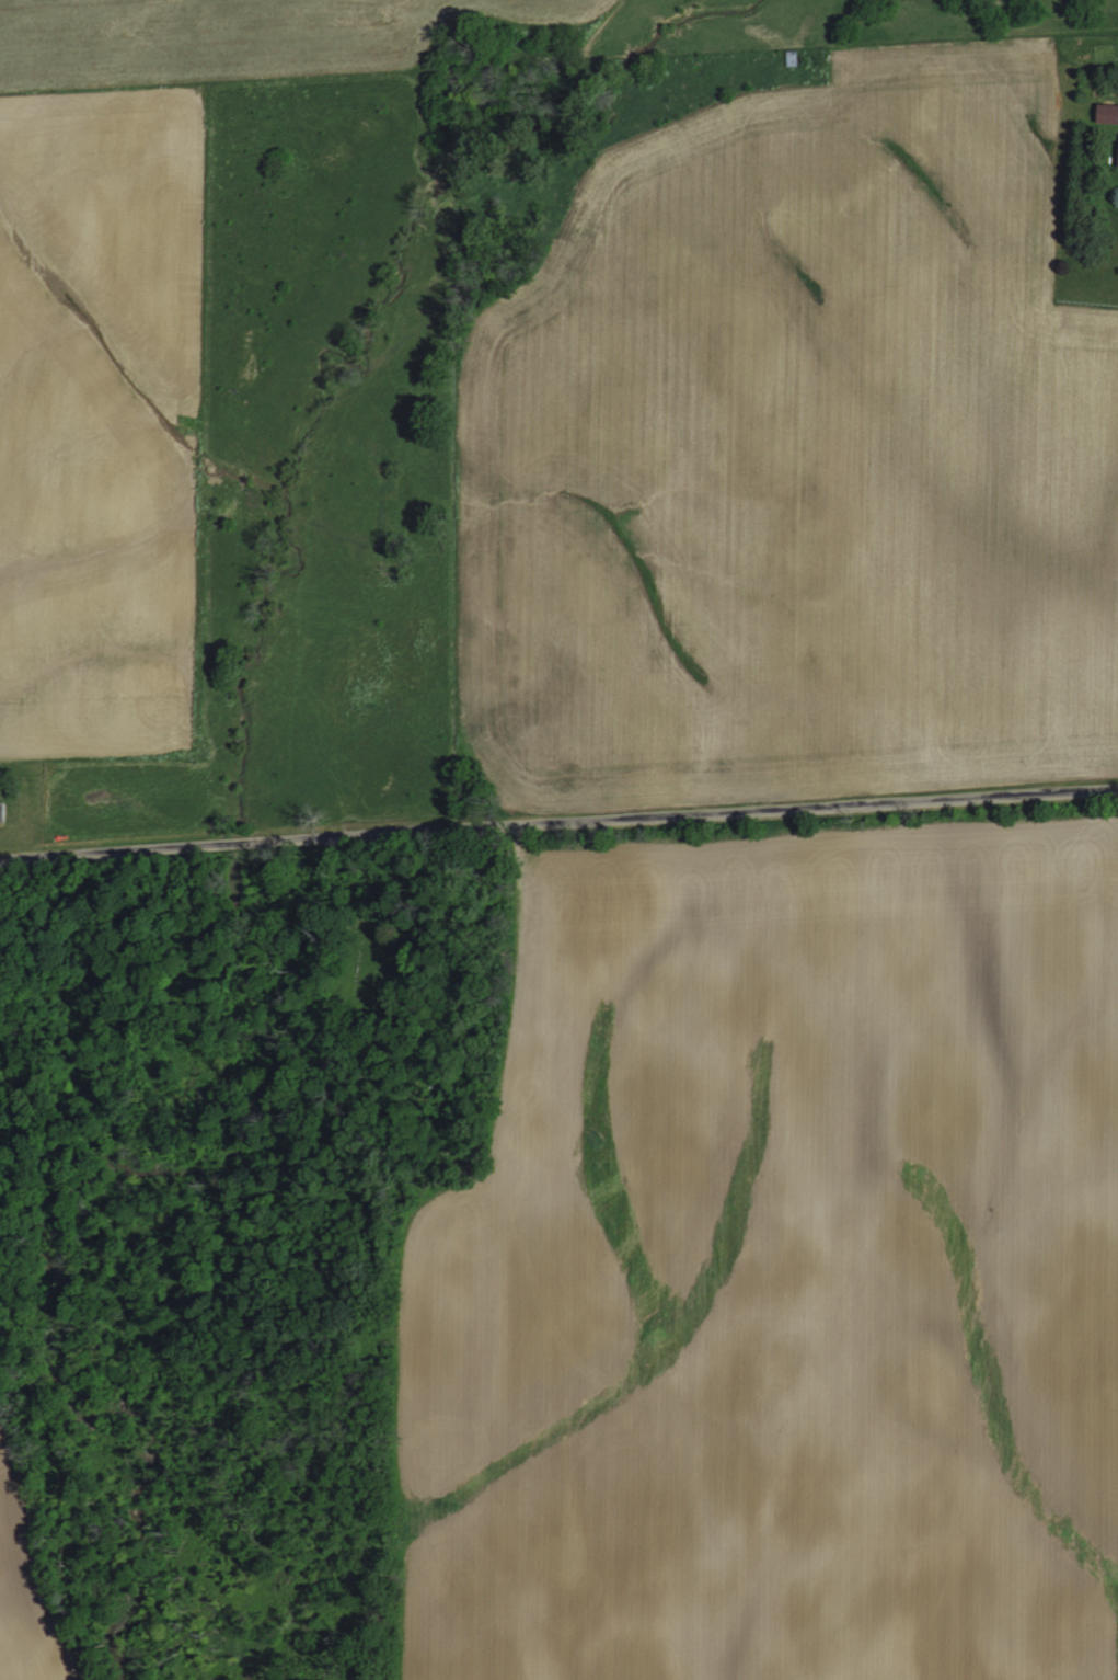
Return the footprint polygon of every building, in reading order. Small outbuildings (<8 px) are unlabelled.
[(1095,105),(1095,123),(1117,124),(1117,106),(1095,105)]
